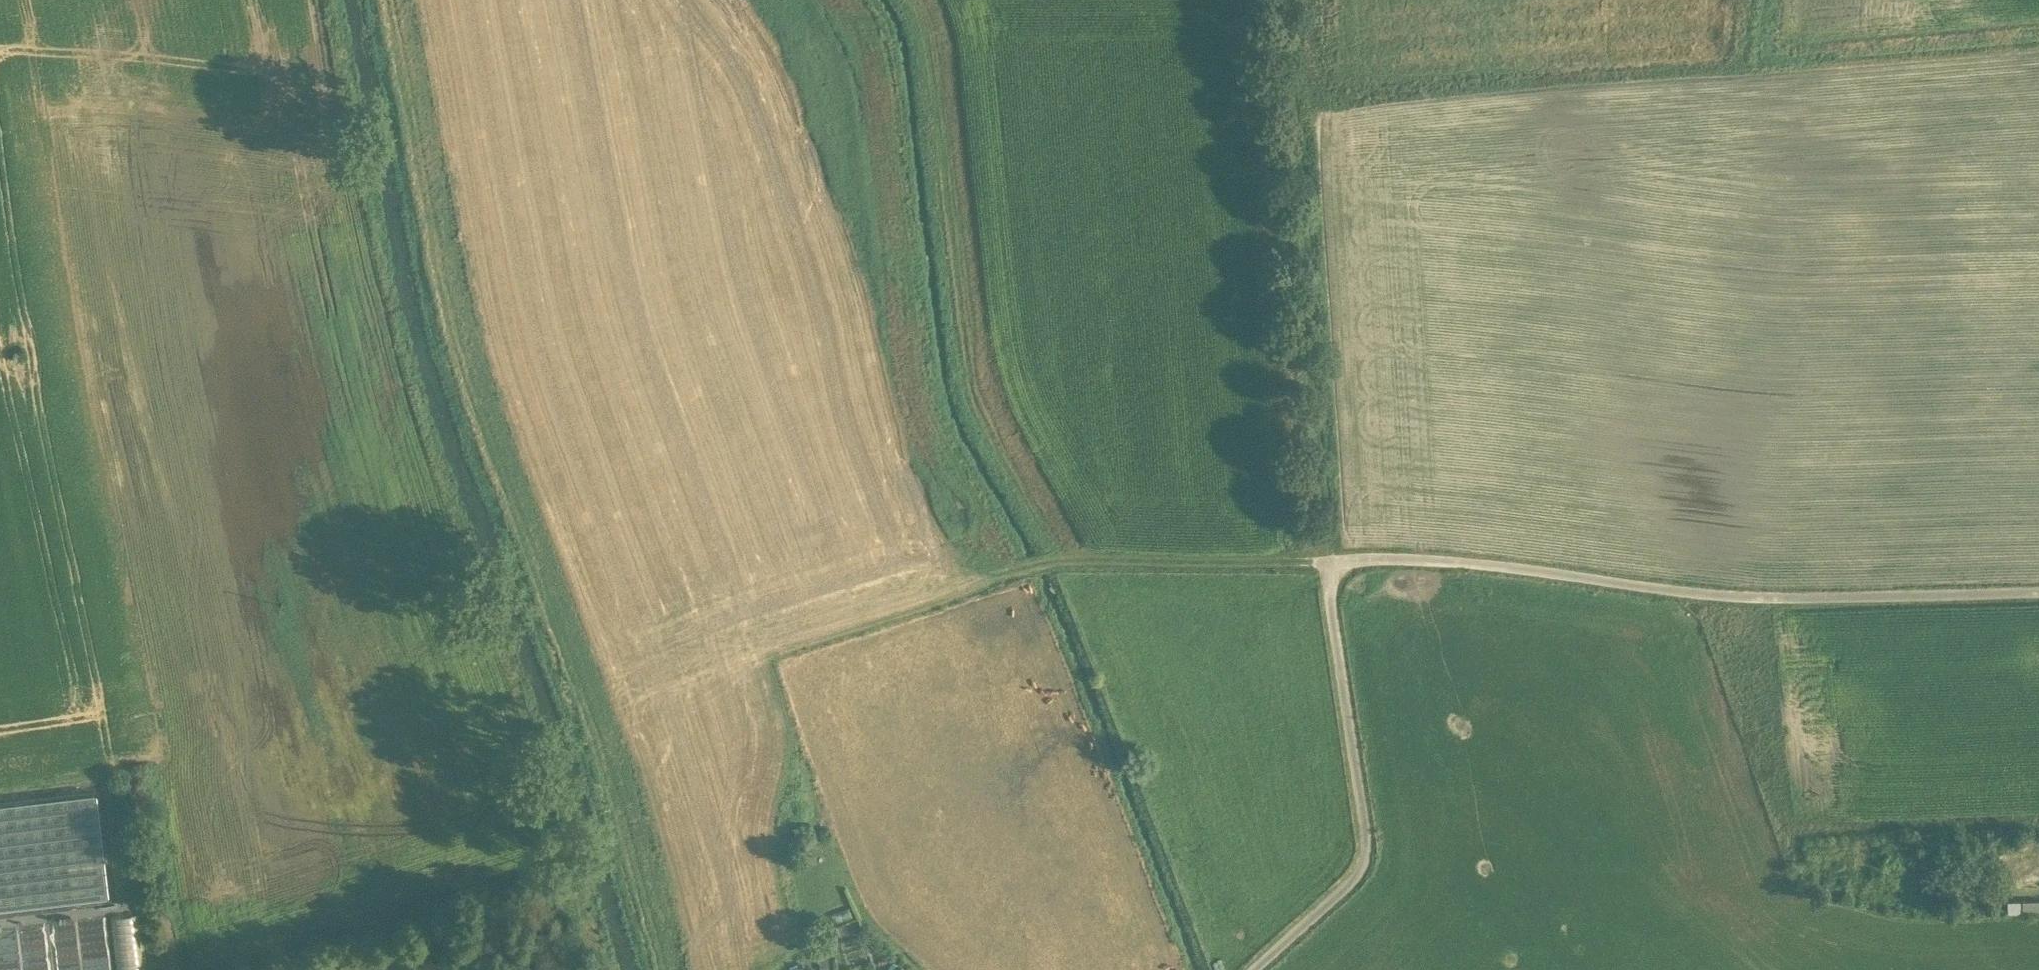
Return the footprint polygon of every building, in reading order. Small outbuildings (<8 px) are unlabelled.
[(2038,907),(2038,898),(2007,901),(2009,911),(2038,907)] [(140,913),(115,914),(119,969),(144,969),(140,913)]
